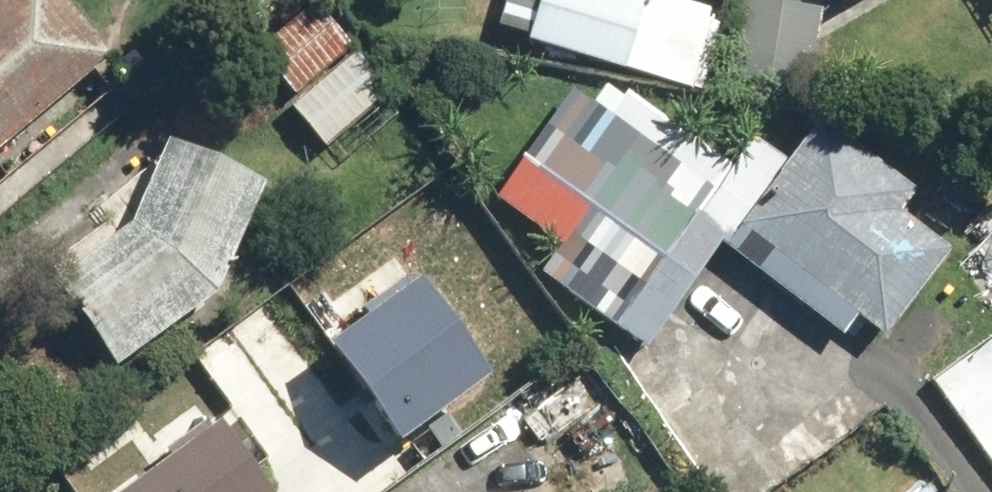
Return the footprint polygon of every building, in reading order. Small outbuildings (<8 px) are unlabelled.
[(86,54),(43,0),(27,0),(0,21),(0,122),(86,54)] [(533,37),(686,84),(704,27),(617,0),(545,0),(533,37)] [(810,22),(746,12),(734,85),(798,95),(810,22)] [(292,94),(341,51),(310,17),(262,59),(292,94)] [(322,150),(379,100),(347,65),(291,115),(322,150)] [(646,326),(714,232),(875,335),(933,246),(755,131),(725,178),(602,90),(504,225),(646,326)] [(62,289),(117,364),(214,293),(241,192),(153,168),(134,237),(62,289)] [(991,302),(991,241),(962,263),(991,303),(991,302)] [(415,277),(329,342),(397,431),(483,366),(415,277)] [(122,491),(277,491),(225,419),(122,491)]
